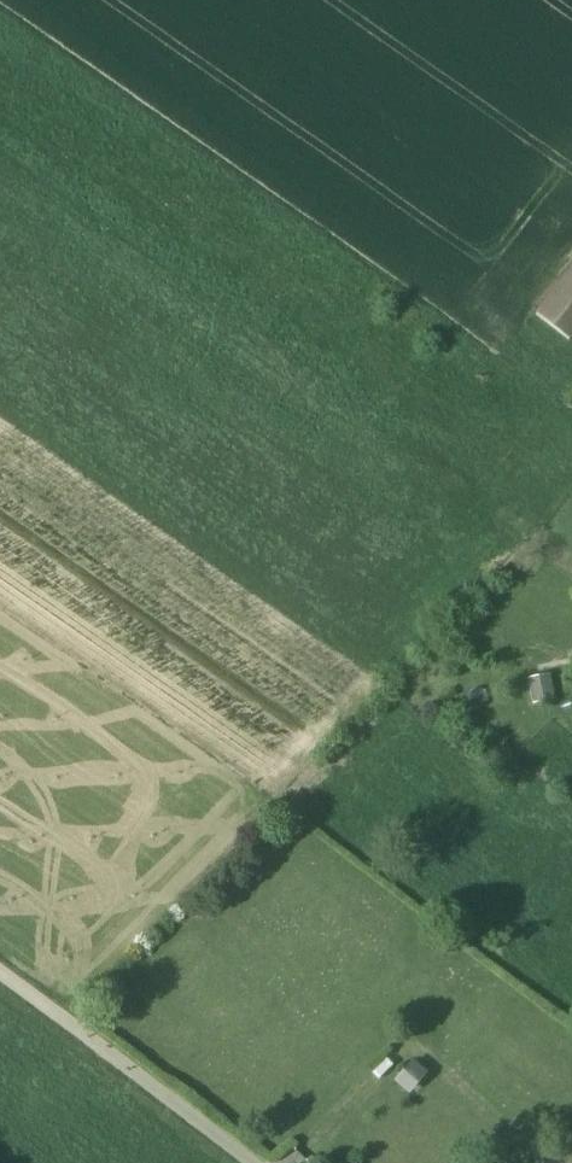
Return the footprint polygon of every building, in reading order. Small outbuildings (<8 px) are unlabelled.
[(536,316),(568,341),(571,336),(571,269),(536,316)] [(530,700),(552,697),(549,672),(527,675),(530,700)] [(412,1057),(392,1078),(407,1092),(426,1070),(412,1057)]
